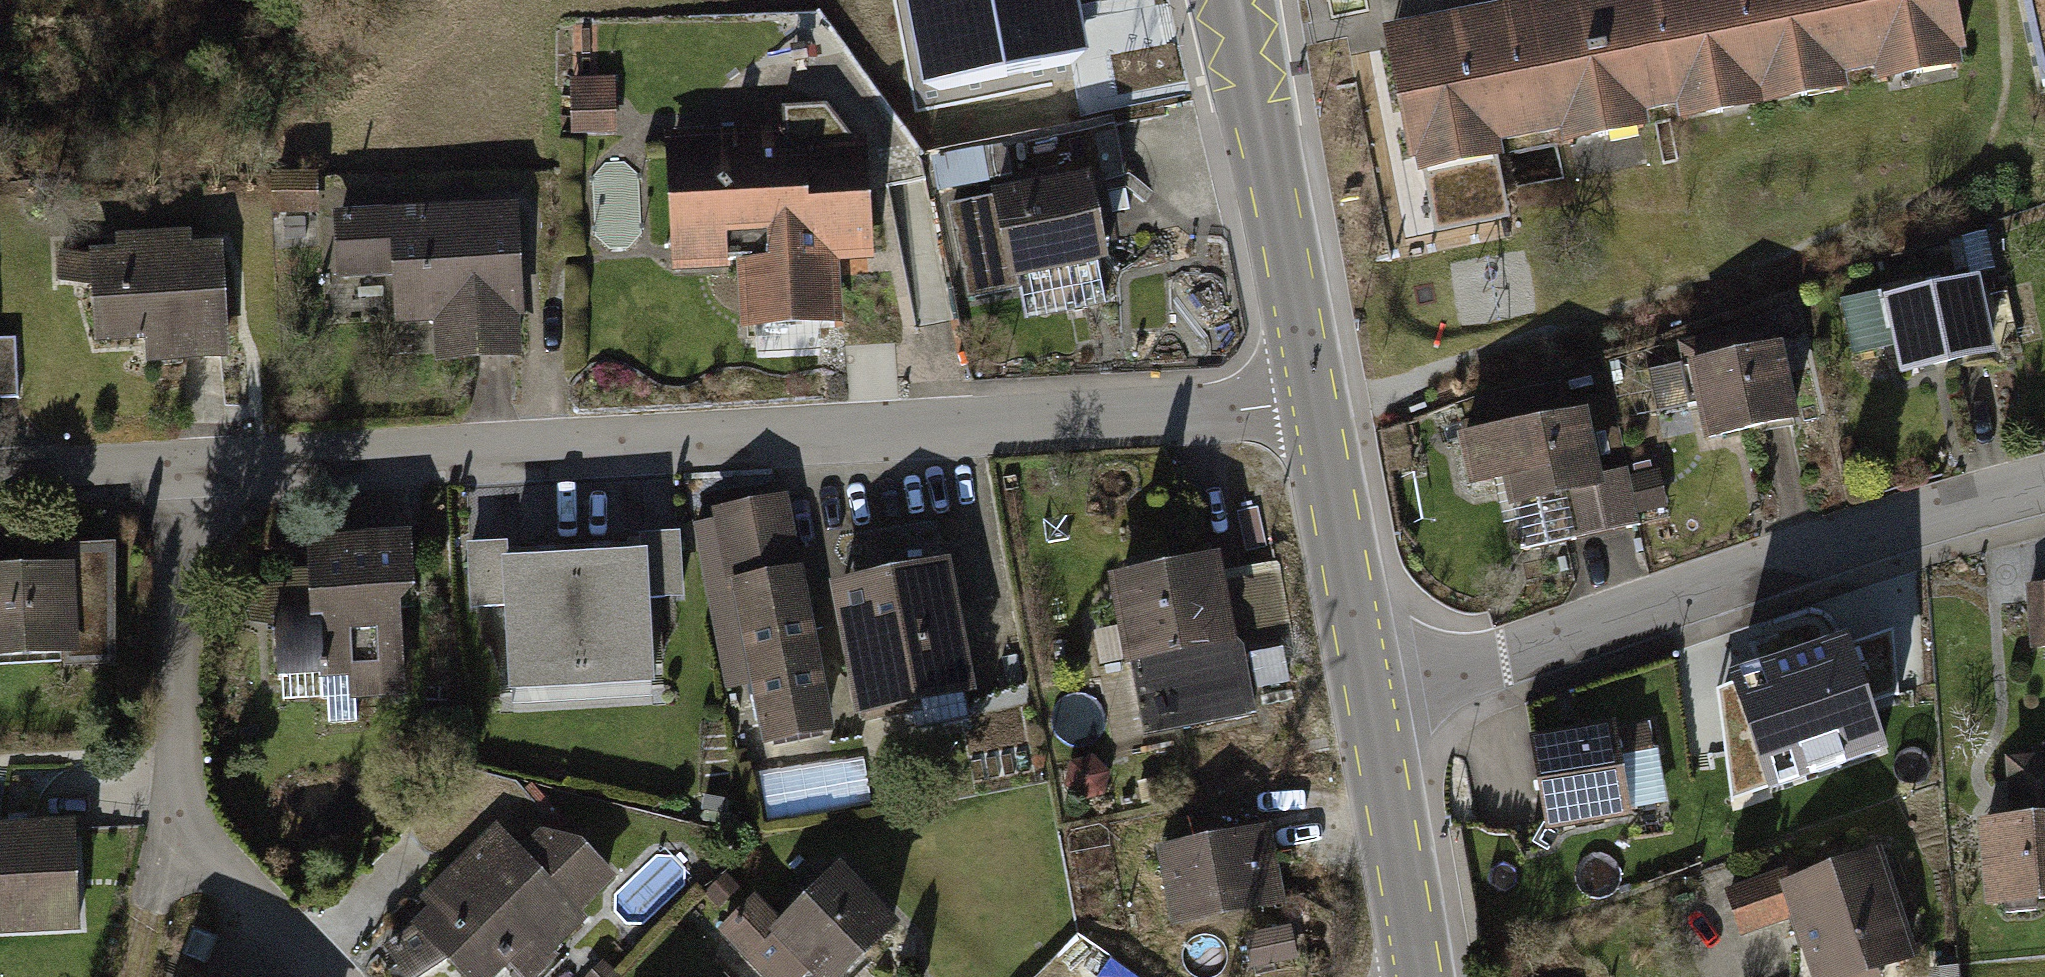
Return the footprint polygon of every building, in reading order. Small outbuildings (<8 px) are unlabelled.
[(924,81),(1089,49),(1087,36),(1083,18),(1081,4),(1080,0),(908,0),(924,81)] [(1379,30),(1406,168),(1414,166),(1417,179),(1423,178),(1434,235),(1510,221),(1497,163),(1501,163),(1498,148),(1561,136),(1563,147),(1644,132),(1642,119),(1676,112),(1679,125),(1846,92),(1843,79),(1875,73),(1878,88),(1962,71),(1959,57),(1966,56),(1954,0),(1538,0),(1379,30)] [(2042,99),(2044,98),(2044,0),(2020,0),(2042,99)] [(615,77),(570,78),(572,136),(617,134),(615,77)] [(674,141),(681,264),(741,260),(745,323),(836,317),(832,255),(867,253),(860,146),(827,105),(783,108),(785,150),(740,153),(739,137),(674,141)] [(1007,143),(931,157),(938,194),(1013,179),(1007,143)] [(272,173),(273,214),(320,213),(319,172),(272,173)] [(996,198),(949,207),(968,301),(1021,291),(1027,321),(1110,305),(1102,266),(1113,264),(1095,173),(995,193),(996,198)] [(519,329),(532,329),(520,201),(334,210),(339,281),(393,277),(397,325),(434,324),(438,363),(523,360),(519,329)] [(90,297),(95,359),(151,355),(152,374),(232,369),(223,251),(195,253),(194,236),(113,242),(115,258),(61,262),(64,299),(90,297)] [(1897,361),(1903,388),(1997,368),(1981,291),(1886,311),(1885,303),(1847,311),(1859,369),(1897,361)] [(0,345),(0,411),(22,410),(19,344),(0,345)] [(1700,418),(1707,452),(1802,432),(1786,355),(1652,383),(1661,426),(1700,418)] [(1508,492),(1512,515),(1575,502),(1584,545),(1643,533),(1640,522),(1632,484),(1632,478),(1604,483),(1591,418),(1573,422),(1566,389),(1489,405),(1496,438),(1458,446),(1469,500),(1508,492)] [(1632,484),(1640,522),(1671,515),(1663,478),(1632,484)] [(793,503),(717,519),(764,747),(829,733),(808,629),(819,627),(793,503)] [(464,545),(467,612),(501,610),(506,697),(655,690),(651,602),(684,601),(680,533),(640,535),(641,556),(509,562),(508,543),(464,545)] [(318,715),(410,707),(401,609),(395,543),(304,551),(306,580),(316,686),(318,715)] [(120,671),(114,553),(24,558),(25,577),(0,578),(0,678),(120,671)] [(1113,587),(1146,743),(1256,719),(1223,563),(1113,587)] [(1282,563),(1234,571),(1243,626),(1291,618),(1282,563)] [(952,572),(834,595),(861,731),(917,720),(921,741),(983,729),(952,572)] [(2032,593),(2036,656),(2044,656),(2044,592),(2032,593)] [(1798,793),(1793,753),(1879,740),(1866,651),(1773,665),(1778,701),(1722,709),(1736,803),(1798,793)] [(1537,747),(1552,837),(1665,818),(1650,728),(1537,747)] [(1985,921),(2044,917),(2044,768),(2004,770),(2007,825),(1979,826),(1985,921)] [(502,833),(408,920),(417,929),(382,961),(397,976),(451,976),(457,972),(462,976),(542,976),(593,929),(581,917),(617,884),(560,823),(525,856),(502,833)] [(0,836),(0,944),(78,940),(73,832),(0,836)] [(1163,853),(1177,920),(1268,902),(1262,871),(1275,869),(1268,833),(1163,853)] [(1921,969),(1878,856),(1799,886),(1794,873),(1729,898),(1750,953),(1791,938),(1806,976),(1902,976),(1921,969)] [(841,874),(784,926),(762,902),(724,938),(761,976),(857,976),(900,937),(841,874)] [(734,881),(699,913),(709,924),(744,892),(734,881)] [(1285,934),(1248,942),(1253,966),(1290,958),(1285,934)]
